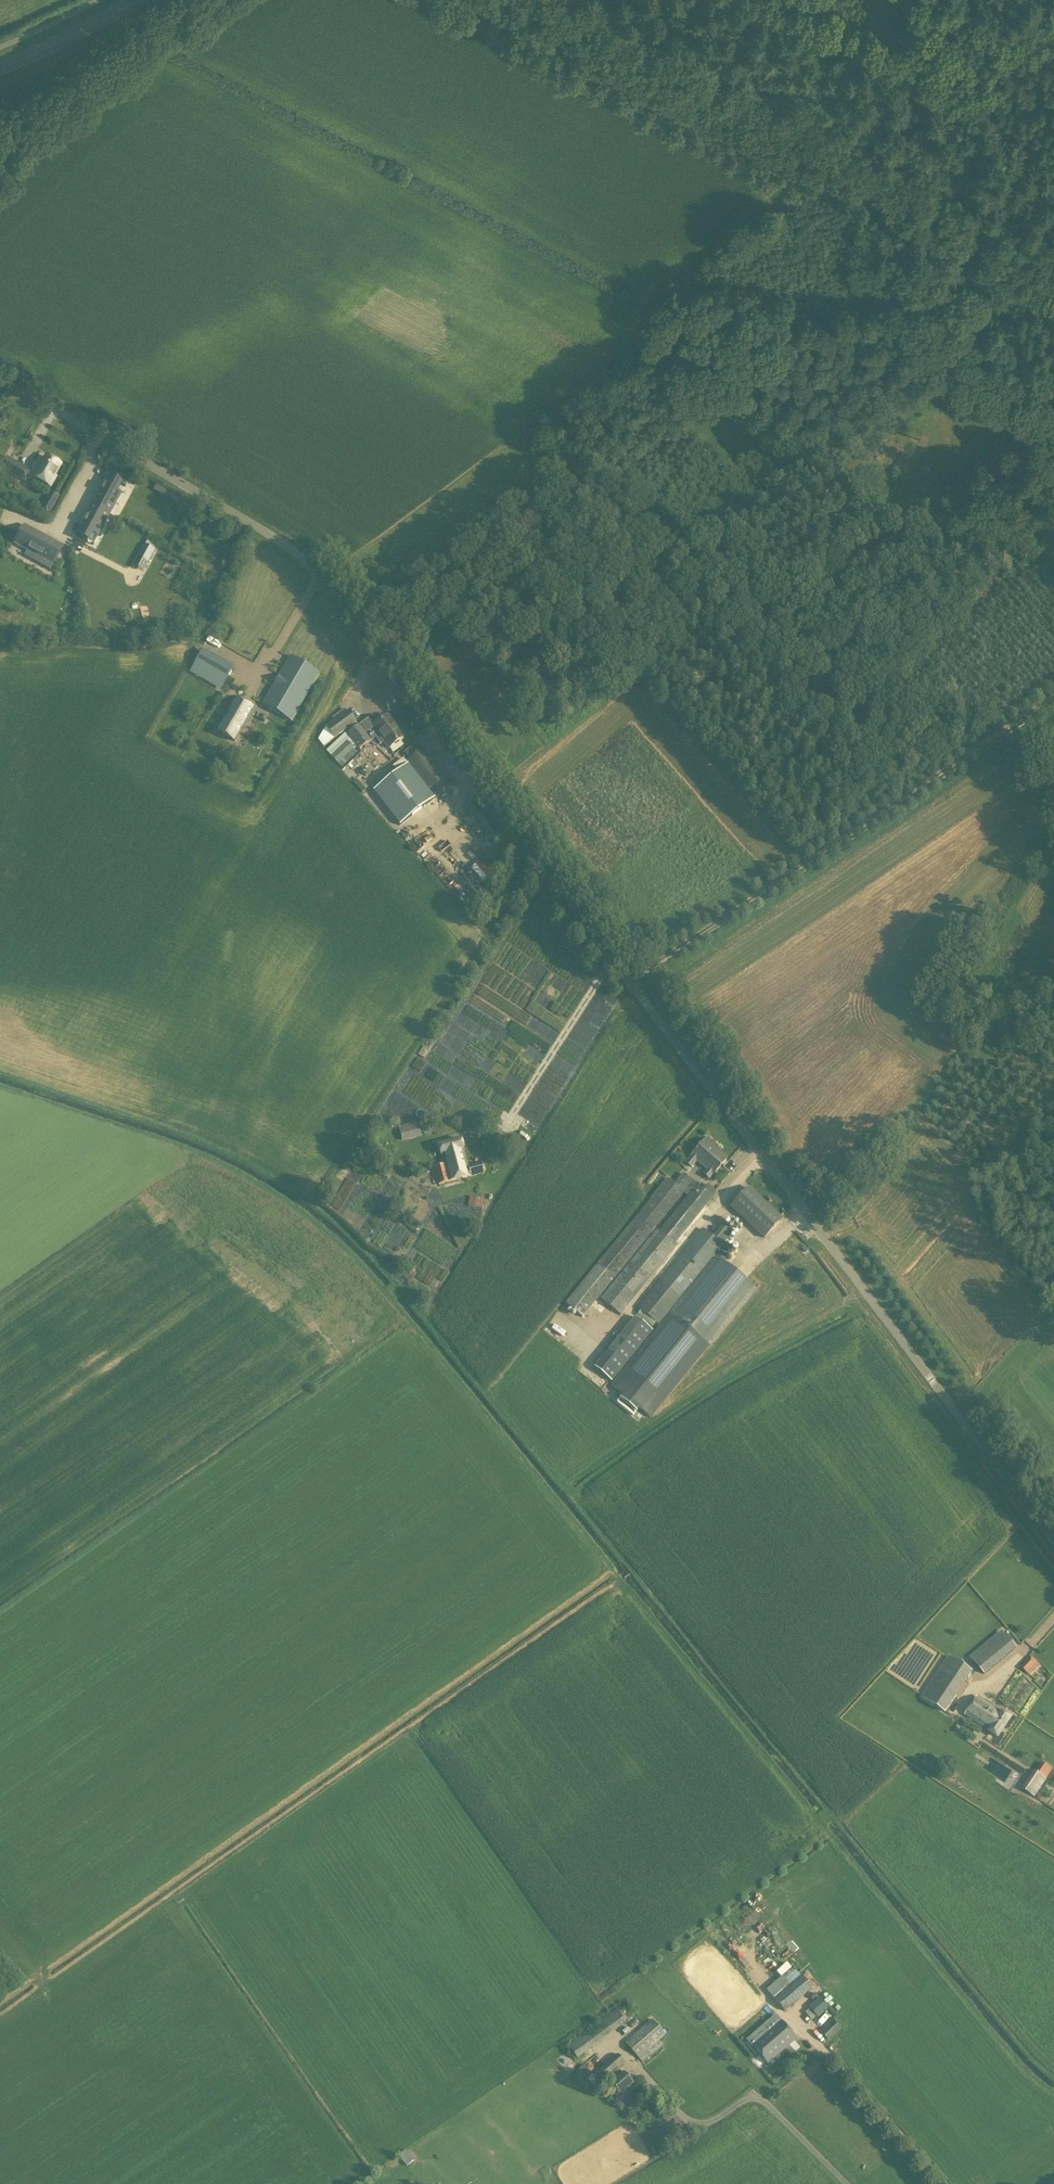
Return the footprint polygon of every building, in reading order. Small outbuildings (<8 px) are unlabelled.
[(1016,455),(1009,460),(1017,470),(1024,465),(1016,455)] [(24,483),(31,471),(7,457),(0,469),(24,483)] [(39,468),(38,467),(32,478),(50,488),(56,478),(54,477),(61,466),(46,457),(39,468)] [(926,475),(929,465),(920,462),(917,471),(926,475)] [(92,506),(109,515),(120,495),(114,491),(119,482),(108,476),(92,506)] [(178,502),(181,496),(158,486),(155,492),(178,502)] [(60,495),(51,491),(43,509),(52,513),(60,495)] [(109,515),(92,506),(76,536),(86,542),(92,532),(98,536),(109,515)] [(62,547),(51,541),(24,526),(15,544),(28,551),(41,558),(38,564),(50,570),(58,554),(62,547)] [(144,545),(137,558),(148,564),(155,551),(144,545)] [(202,650),(190,672),(221,690),(234,668),(202,650)] [(262,705),(291,721),(319,674),(290,657),(262,705)] [(233,697),(222,717),(224,718),(216,732),(235,742),(242,728),(244,729),(255,710),(233,697)] [(347,712),(326,728),(334,739),(356,723),(347,712)] [(372,717),(348,735),(359,750),(376,737),(380,744),(384,741),(389,748),(403,738),(393,724),(394,723),(389,715),(377,724),(372,717)] [(334,739),(325,728),(318,740),(323,747),(334,739)] [(347,742),(331,757),(338,764),(354,748),(347,742)] [(407,761),(429,790),(430,789),(440,803),(454,793),(443,778),(444,777),(422,749),(407,761)] [(432,796),(406,762),(372,789),(398,823),(432,796)] [(484,855),(474,862),(482,872),(491,865),(484,855)] [(475,864),(471,867),(477,876),(481,874),(475,864)] [(402,1142),(421,1137),(417,1122),(398,1127),(402,1142)] [(707,1140),(706,1139),(691,1156),(685,1163),(691,1169),(697,1162),(707,1170),(703,1174),(709,1180),(713,1175),(727,1160),(720,1154),(721,1153),(714,1147),(716,1145),(708,1139),(707,1140)] [(480,1161),(467,1164),(463,1149),(461,1140),(438,1146),(440,1155),(441,1155),(444,1166),(433,1168),(437,1185),(484,1174),(480,1161)] [(711,1196),(676,1168),(656,1193),(584,1280),(565,1303),(581,1317),(601,1293),(614,1279),(627,1263),(683,1193),(687,1196),(659,1232),(658,1234),(656,1232),(600,1298),(620,1315),(675,1248),(673,1246),(674,1244),(674,1245),(711,1199),(713,1198),(711,1196)] [(765,1236),(764,1238),(782,1220),(773,1212),(748,1188),(731,1207),(733,1206),(765,1236)] [(483,1209),(484,1199),(470,1197),(468,1207),(483,1209)] [(637,1309),(658,1325),(733,1233),(723,1225),(713,1238),(702,1229),(637,1309)] [(716,1257),(611,1386),(644,1413),(650,1418),(708,1345),(709,1346),(756,1289),(745,1281),(716,1257)] [(652,1332),(635,1318),(594,1368),(611,1382),(652,1332)] [(1016,1649),(1004,1633),(972,1660),(985,1675),(1016,1649)] [(1030,1671),(1038,1663),(1029,1655),(1021,1662),(1030,1671)] [(946,1713),(972,1674),(956,1664),(944,1656),(918,1695),(946,1713)] [(978,1696),(965,1716),(990,1733),(998,1738),(1011,1718),(1003,1713),(978,1696)] [(1023,1789),(1035,1797),(1043,1785),(1042,1783),(1051,1769),(1041,1762),(1035,1772),(1023,1789)] [(786,1962),(792,1957),(784,1946),(768,1959),(781,1975),(791,1968),(786,1962)] [(800,1977),(795,1970),(783,1979),(789,1986),(774,1999),(785,2012),(795,2004),(794,2003),(812,1988),(801,1976),(800,1977)] [(820,1998),(808,2008),(817,2019),(829,2008),(820,1998)] [(609,2014),(567,2046),(577,2060),(626,2023),(625,2022),(634,2015),(624,2003),(609,2014)] [(768,2032),(752,2046),(767,2063),(775,2056),(795,2039),(780,2022),(772,2013),(761,2023),(768,2032)] [(652,2020),(625,2043),(643,2063),(663,2046),(659,2041),(665,2035),(652,2020)] [(831,2020),(818,2032),(829,2043),(842,2030),(831,2020)] [(615,2078),(616,2079),(610,2085),(619,2095),(633,2084),(624,2073),(623,2074),(619,2069),(625,2063),(617,2054),(593,2076),(592,2075),(588,2079),(587,2078),(592,2074),(584,2065),(577,2071),(587,2081),(588,2080),(595,2089),(600,2084),(601,2085),(613,2074),(616,2077),(615,2078)] [(688,2128),(681,2133),(686,2140),(693,2135),(688,2128)] [(407,2165),(414,2160),(405,2149),(398,2155),(407,2165)]
